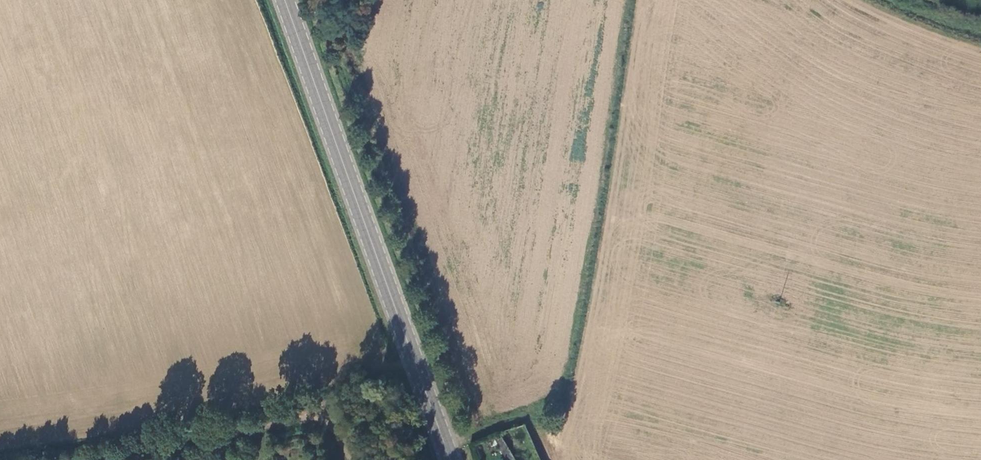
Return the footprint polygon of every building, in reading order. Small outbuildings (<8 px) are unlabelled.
[(503,440),(496,444),(503,459),(514,459),(503,440)]
